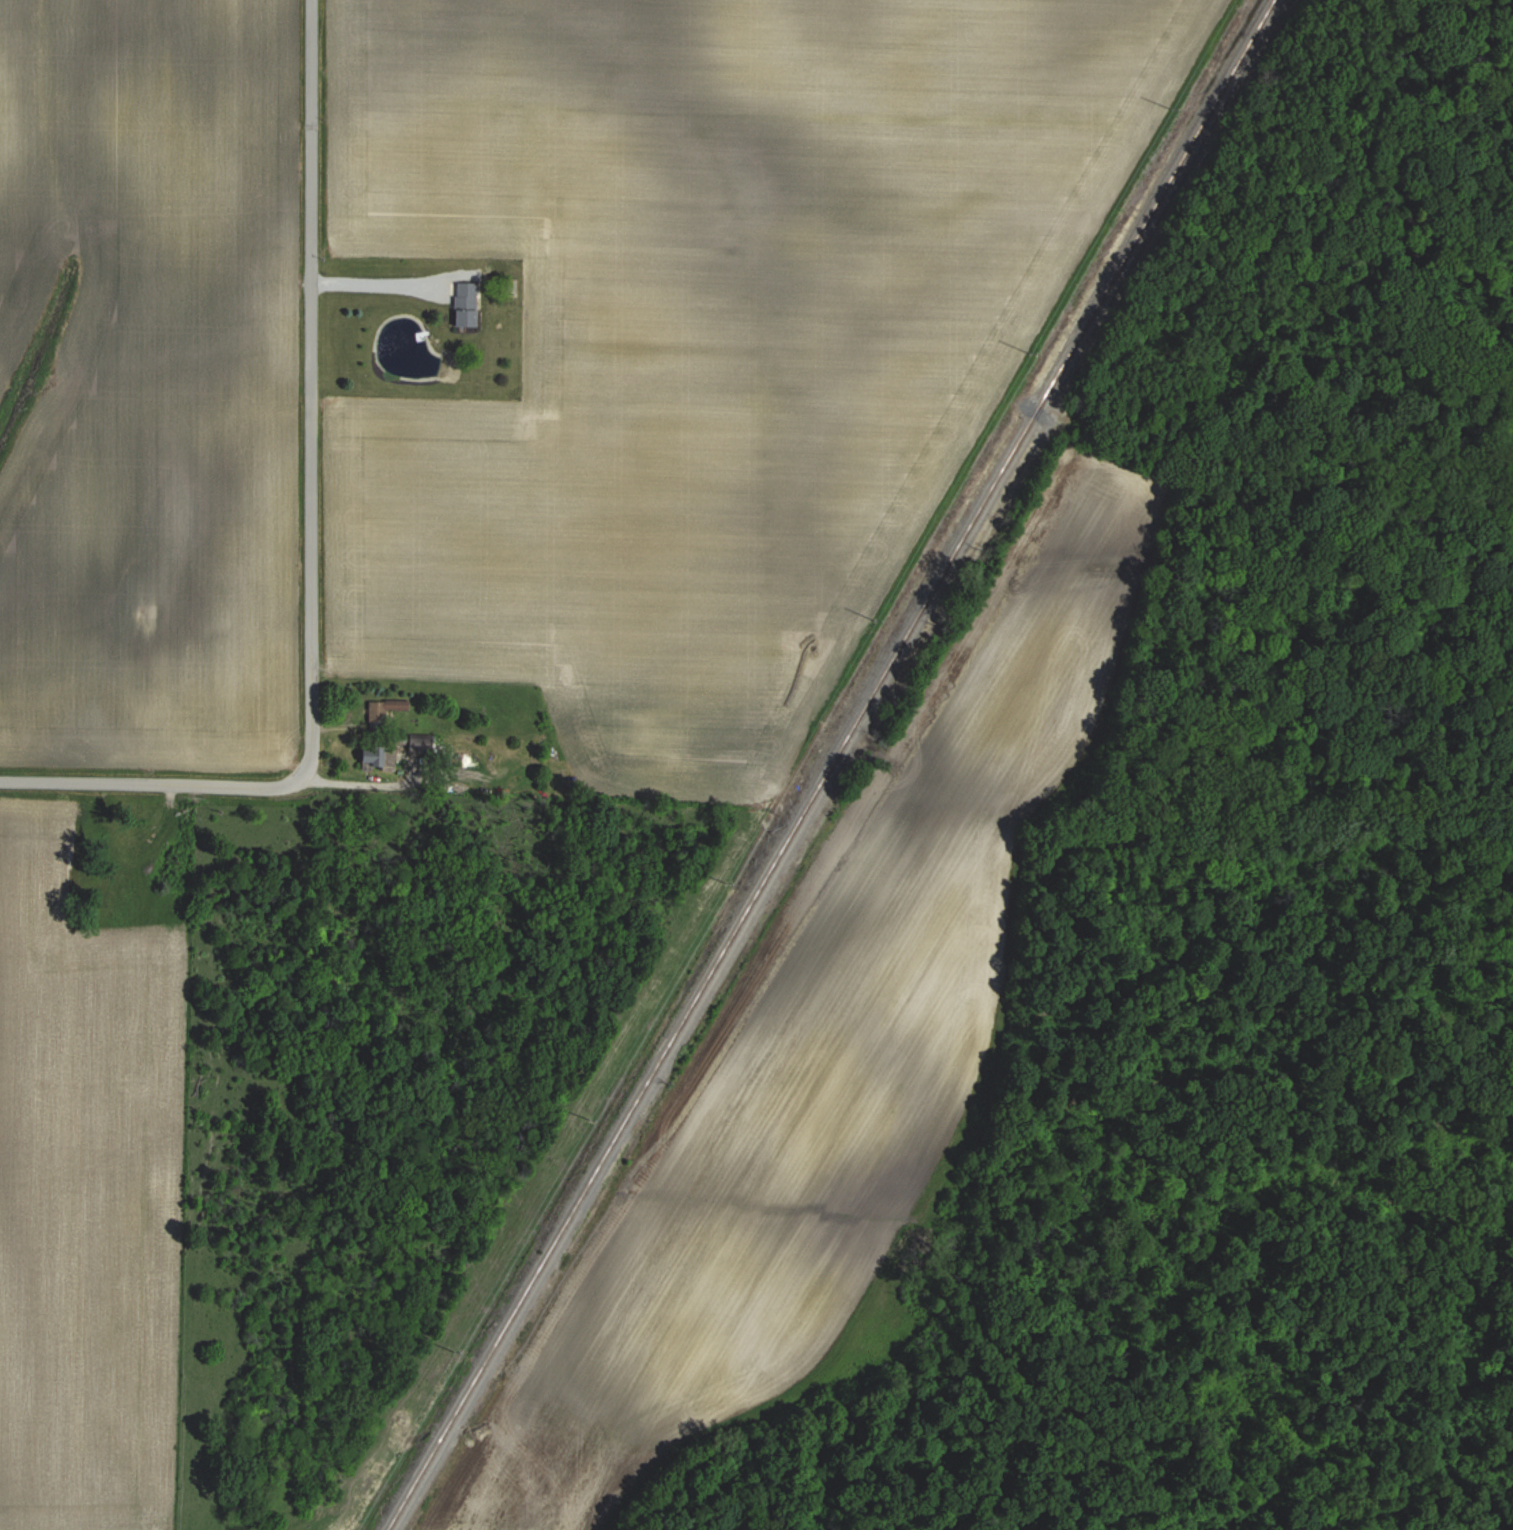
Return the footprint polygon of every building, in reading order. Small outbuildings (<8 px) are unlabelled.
[(459,325),(482,325),(482,282),(459,282),(459,325)]
